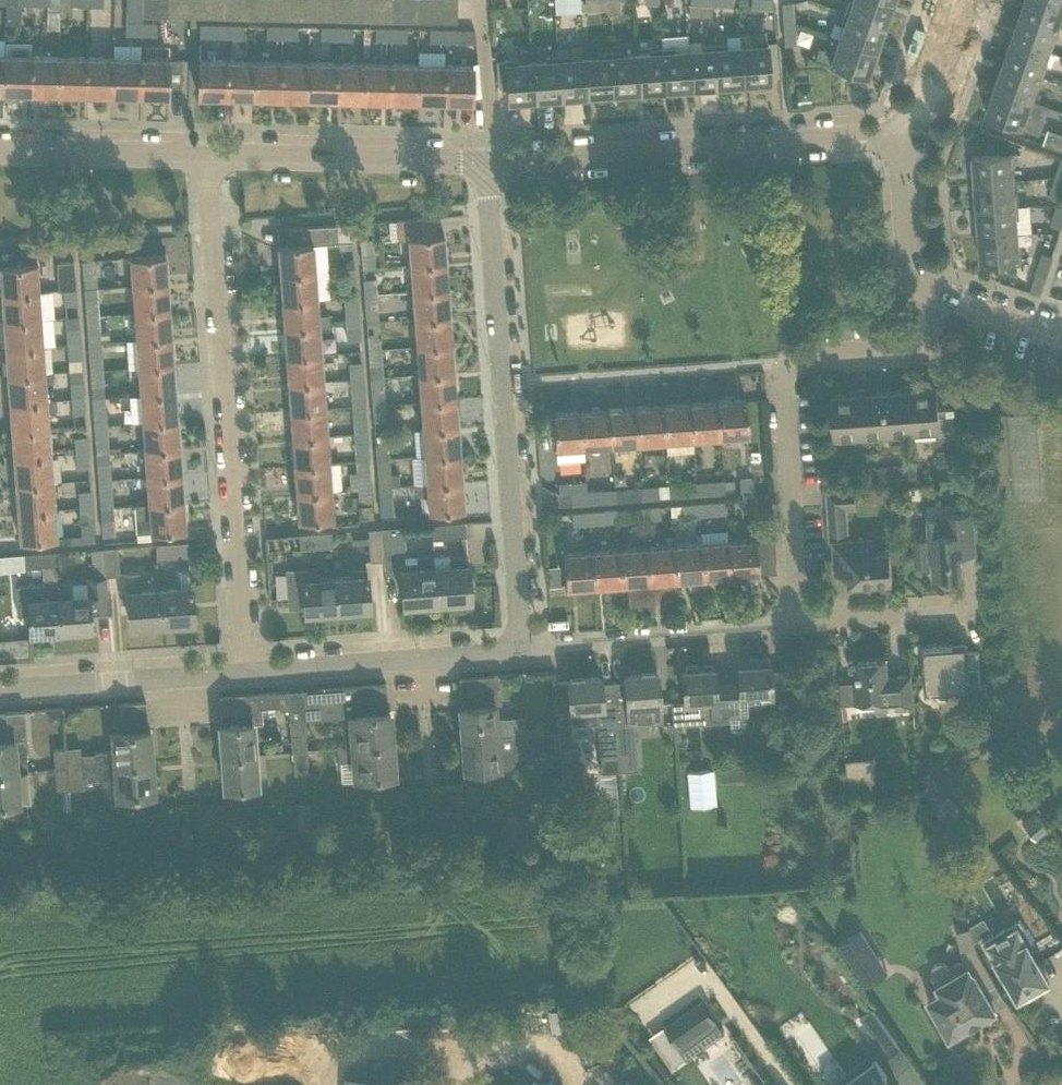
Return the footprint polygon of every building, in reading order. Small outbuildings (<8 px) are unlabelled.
[(60,0),(32,0),(32,5),(48,5),(47,28),(59,28),(59,16),(60,0)] [(87,0),(60,0),(59,16),(73,16),(73,6),(87,6),(87,0)] [(156,0),(142,0),(142,8),(142,16),(155,16),(156,0)] [(169,0),(156,0),(155,16),(157,16),(169,17),(169,0)] [(182,0),(169,0),(169,17),(182,17),(182,0)] [(195,0),(182,0),(182,17),(195,17),(195,0)] [(209,0),(195,0),(195,17),(209,18),(209,0)] [(222,0),(209,0),(209,18),(222,18),(222,0)] [(235,0),(222,0),(222,18),(235,18),(235,0)] [(248,0),(235,0),(235,18),(248,19),(248,0)] [(262,0),(248,0),(248,19),(261,19),(262,0)] [(275,0),(262,0),(261,19),(274,19),(275,0)] [(288,0),(275,0),(274,19),(287,19),(288,0)] [(301,0),(288,0),(287,19),(300,19),(301,0)] [(314,0),(301,0),(300,19),(314,20),(314,0)] [(327,0),(314,0),(314,20),(327,20),(327,0)] [(340,0),(327,0),(327,20),(340,20),(340,0)] [(353,0),(340,0),(340,20),(353,20),(353,0)] [(367,0),(353,0),(353,20),(366,21),(367,0)] [(380,0),(367,0),(366,21),(379,21),(380,0)] [(393,0),(380,0),(379,21),(392,21),(393,0)] [(406,0),(393,0),(392,21),(406,21),(406,0)] [(419,0),(406,0),(406,21),(419,21),(419,0)] [(432,0),(419,0),(419,21),(432,22),(432,0)] [(446,0),(432,0),(432,22),(445,22),(446,0)] [(457,0),(446,0),(445,22),(457,22),(457,0)] [(773,10),(774,0),(751,0),(751,8),(773,10)] [(893,1),(889,0),(853,0),(853,2),(849,1),(845,12),(884,26),(893,1)] [(1061,7),(1061,0),(1025,0),(1021,13),(1060,27),(1061,20),(1061,14),(1060,13),(1061,7)] [(793,1),(782,2),(784,23),(795,22),(793,1)] [(876,51),(884,26),(845,12),(841,25),(844,26),(840,38),(876,51)] [(1056,38),(1060,27),(1021,13),(1012,38),(1047,50),(1052,36),(1056,38)] [(125,22),(125,36),(141,36),(141,23),(125,22)] [(797,43),(795,22),(784,23),(785,44),(797,43)] [(141,23),(141,36),(157,36),(157,23),(141,23)] [(227,36),(228,24),(201,23),(200,36),(227,36)] [(244,24),(228,24),(227,36),(244,37),(244,24)] [(282,38),(282,26),(267,25),(267,38),(282,38)] [(298,26),(282,26),(282,38),(298,38),(298,26)] [(336,40),(337,27),(321,26),(321,39),(336,40)] [(352,27),(337,27),(336,40),(352,40),(352,27)] [(390,41),(391,28),(376,28),(376,40),(390,41)] [(407,28),(391,28),(390,41),(407,41),(407,28)] [(445,42),(445,29),(430,29),(429,42),(445,42)] [(465,41),(466,30),(445,29),(445,42),(462,43),(462,41),(465,41)] [(867,76),(876,51),(840,38),(835,52),(818,47),(815,57),(827,61),(827,62),(867,76)] [(1042,63),(1047,50),(1012,38),(1003,63),(1043,76),(1047,64),(1042,63)] [(770,82),(768,50),(767,41),(755,42),(756,46),(740,47),(743,84),(770,82)] [(743,84),(740,47),(728,48),(728,44),(714,45),(717,86),(743,84)] [(717,86),(714,45),(703,46),(703,50),(688,51),(691,88),(717,86)] [(691,88),(688,51),(675,52),(675,48),(662,49),(665,90),(691,88)] [(665,90),(662,49),(650,50),(650,54),(636,55),(639,92),(665,90)] [(417,64),(416,102),(444,103),(444,64),(444,51),(418,51),(418,64),(417,64)] [(639,92),(636,55),(623,56),(623,52),(610,53),(613,94),(639,92)] [(613,94),(610,53),(598,54),(598,57),(584,58),(587,96),(613,94)] [(30,93),(31,55),(4,55),(3,93),(30,93)] [(58,94),(58,56),(31,55),(30,93),(58,94)] [(85,95),(86,57),(58,56),(58,94),(85,95)] [(587,96),(584,58),(571,59),(571,56),(558,57),(558,60),(561,98),(587,96)] [(112,95),(113,57),(86,57),(85,95),(112,95)] [(139,96),(140,58),(113,57),(112,95),(139,96)] [(182,59),(168,58),(140,58),(139,96),(167,96),(168,86),(182,86),(182,59)] [(226,98),(227,59),(199,59),(198,97),(226,98)] [(253,98),(254,60),(227,59),(226,98),(253,98)] [(280,99),(281,61),(254,60),(253,98),(280,99)] [(535,100),(532,62),(518,63),(518,60),(496,61),(498,86),(507,86),(508,102),(535,100)] [(561,98),(558,60),(532,62),(535,100),(561,98)] [(308,100),(308,61),(281,61),(280,99),(308,100)] [(335,100),(336,62),(308,61),(308,100),(335,100)] [(362,101),(363,62),(336,62),(335,100),(362,101)] [(389,101),(390,63),(363,62),(362,101),(389,101)] [(416,102),(417,64),(390,63),(389,101),(416,102)] [(1039,88),(1043,76),(1003,63),(995,87),(1030,99),(1034,86),(1039,88)] [(472,103),(472,81),(473,65),(444,64),(444,103),(472,103)] [(1025,113),(1030,99),(995,87),(986,113),(1025,126),(1029,114),(1025,113)] [(1014,153),(994,154),(973,156),(975,183),(1012,180),(1011,166),(1015,166),(1014,153)] [(1061,195),(1061,179),(1055,177),(1049,197),(1060,201),(1061,195)] [(1012,180),(975,183),(977,209),(1018,206),(1017,193),(1013,194),(1012,180)] [(1051,225),(1061,228),(1061,226),(1061,207),(1057,205),(1051,225)] [(1019,218),(1018,206),(977,209),(979,235),(1016,232),(1015,218),(1019,218)] [(437,234),(435,217),(407,219),(411,264),(446,262),(444,233),(437,234)] [(315,271),(313,244),(352,241),(351,223),(289,228),(291,245),(277,246),(279,274),(315,271)] [(1023,258),(1022,245),(1017,245),(1016,232),(979,235),(981,262),(1023,258)] [(372,239),(361,240),(364,267),(374,266),(372,239)] [(1036,273),(1046,276),(1052,256),(1042,253),(1036,273)] [(165,254),(130,257),(132,285),(167,282),(165,254)] [(96,287),(94,259),(83,260),(85,288),(96,287)] [(76,289),(74,261),(56,262),(58,290),(63,290),(76,289)] [(448,289),(446,262),(411,264),(413,292),(448,289)] [(37,263),(0,266),(0,289),(0,294),(39,291),(37,263)] [(356,284),(355,267),(342,268),(343,285),(356,284)] [(317,298),(315,271),(279,274),(282,301),(317,298)] [(377,294),(376,277),(362,279),(364,295),(377,294)] [(170,310),(167,282),(132,285),(134,312),(170,310)] [(98,315),(96,287),(85,288),(87,315),(98,315)] [(77,305),(76,289),(63,290),(65,305),(77,305)] [(450,316),(448,289),(413,292),(415,319),(450,316)] [(41,319),(39,291),(0,294),(2,321),(41,319)] [(380,322),(377,294),(364,295),(366,323),(380,322)] [(357,295),(344,296),(346,324),(359,322),(357,295)] [(318,315),(317,298),(282,301),(284,328),(319,326),(329,325),(328,314),(318,315)] [(170,310),(134,312),(136,339),(172,337),(170,310)] [(98,315),(87,315),(89,342),(101,341),(98,315)] [(452,344),(450,316),(415,319),(417,346),(452,344)] [(43,346),(41,319),(2,321),(4,349),(43,346)] [(360,339),(359,322),(346,324),(348,340),(360,339)] [(382,349),(380,322),(366,323),(368,350),(382,349)] [(321,353),(319,326),(284,328),(286,356),(321,353)] [(79,328),(66,329),(67,344),(80,343),(79,328)] [(174,364),(172,337),(136,339),(138,367),(174,364)] [(101,341),(89,342),(90,360),(91,370),(103,369),(102,353),(101,341)] [(81,358),(80,343),(67,344),(68,359),(81,358)] [(454,371),(452,344),(417,346),(419,374),(454,371)] [(45,373),(43,346),(4,349),(6,376),(45,373)] [(383,365),(382,349),(368,350),(369,367),(383,365)] [(323,380),(321,353),(286,356),(288,383),(323,380)] [(349,362),(350,379),(363,378),(362,362),(349,362)] [(176,392),(174,364),(138,367),(140,394),(176,392)] [(105,387),(103,369),(91,370),(92,388),(105,387)] [(456,398),(454,371),(419,374),(421,401),(456,398)] [(47,400),(45,373),(6,376),(8,403),(47,400)] [(386,404),(383,377),(371,377),(372,388),(371,388),(372,405),(386,404)] [(365,405),(363,378),(350,379),(352,406),(365,405)] [(325,408),(323,380),(288,383),(290,410),(325,408)] [(84,398),(83,382),(70,383),(71,398),(84,398)] [(938,396),(938,387),(916,388),(916,385),(904,386),(904,389),(884,391),(887,433),(941,429),(941,427),(952,426),(952,428),(954,428),(951,393),(950,393),(950,396),(938,396)] [(887,433),(884,391),(864,392),(864,389),(852,390),(852,393),(831,395),(834,437),(887,433)] [(178,419),(176,392),(140,394),(142,422),(178,419)] [(92,397),(94,425),(107,424),(105,396),(92,397)] [(85,413),(84,398),(71,398),(72,414),(85,413)] [(458,426),(456,398),(421,401),(423,428),(458,426)] [(47,400),(8,403),(10,419),(10,430),(49,427),(47,410),(56,409),(56,399),(47,400)] [(746,399),(717,401),(720,436),(748,434),(746,399)] [(720,436),(717,401),(690,403),(693,438),(720,436)] [(693,438),(690,403),(663,405),(665,440),(693,438)] [(387,421),(386,404),(372,405),(374,422),(387,421)] [(367,432),(365,405),(352,406),(354,433),(367,432)] [(665,440),(663,405),(635,407),(638,442),(665,440)] [(638,442),(635,407),(608,409),(611,444),(638,442)] [(327,435),(325,408),(290,410),(292,438),(327,435)] [(611,444),(608,409),(581,411),(583,446),(611,444)] [(583,446),(581,411),(553,413),(555,448),(556,448),(557,457),(584,455),(583,446)] [(180,446),(178,419),(142,422),(144,449),(180,446)] [(108,438),(107,424),(94,425),(95,439),(108,438)] [(460,453),(458,426),(423,428),(425,456),(460,453)] [(51,454),(49,427),(10,430),(12,457),(51,454)] [(368,460),(367,432),(354,433),(356,461),(368,460)] [(329,462),(327,435),(292,438),(294,465),(329,462)] [(88,437),(74,437),(75,453),(88,452),(88,437)] [(375,443),(376,459),(390,458),(389,442),(375,443)] [(182,474),(180,446),(144,449),(146,476),(182,474)] [(89,468),(88,452),(75,453),(76,469),(89,468)] [(462,480),(460,453),(425,456),(427,483),(462,480)] [(53,482),(51,454),(12,457),(14,484),(53,482)] [(390,471),(390,458),(376,459),(377,472),(390,471)] [(370,487),(368,460),(356,461),(357,472),(349,473),(350,490),(358,489),(358,488),(370,487)] [(329,462),(294,465),(296,492),(331,490),(329,462)] [(918,464),(890,466),(891,478),(900,477),(900,483),(917,482),(916,476),(918,476),(918,464)] [(112,479),(111,465),(97,466),(98,480),(112,479)] [(891,478),(890,466),(864,468),(865,480),(891,478)] [(184,501),(182,474),(146,476),(148,504),(184,501)] [(753,479),(740,479),(740,495),(753,495),(753,479)] [(462,480),(427,483),(415,484),(416,496),(428,496),(429,511),(464,509),(462,480)] [(723,480),(696,482),(696,495),(724,493),(723,480)] [(734,480),(723,480),(724,493),(735,493),(734,480)] [(55,509),(53,482),(14,484),(17,512),(55,509)] [(586,491),(587,491),(586,482),(558,484),(560,505),(587,503),(586,491)] [(696,482),(695,482),(668,484),(669,497),(696,495),(696,482)] [(659,486),(641,487),(642,500),(660,499),(659,486)] [(371,504),(370,487),(358,488),(358,489),(359,505),(371,504)] [(642,500),(641,487),(625,488),(626,501),(642,500)] [(850,487),(826,489),(828,520),(829,520),(847,519),(846,508),(856,507),(855,487),(850,487)] [(93,506),(91,490),(78,491),(79,507),(93,506)] [(331,490),(296,492),(298,521),(333,518),(331,490)] [(600,490),(587,491),(586,491),(587,503),(601,502),(600,490)] [(754,511),(753,495),(740,495),(741,511),(754,511)] [(393,514),(392,499),(379,500),(380,515),(393,514)] [(714,500),(698,501),(699,516),(726,514),(726,501),(714,502),(714,500)] [(184,501),(148,504),(134,505),(136,532),(150,531),(151,532),(186,529),(184,501)] [(699,516),(698,501),(680,502),(681,505),(671,505),(671,515),(682,515),(682,517),(699,516)] [(372,516),(371,504),(359,505),(360,517),(372,516)] [(94,522),(93,506),(79,507),(80,523),(94,522)] [(116,535),(114,506),(100,507),(102,536),(116,535)] [(661,517),(660,506),(643,507),(644,519),(661,517)] [(644,519),(643,507),(616,510),(616,521),(644,519)] [(57,537),(55,509),(17,512),(19,540),(57,537)] [(616,521),(616,510),(588,512),(589,523),(616,521)] [(589,523),(588,512),(572,513),(573,524),(589,523)] [(975,554),(973,525),(972,512),(943,515),(944,534),(921,535),(921,540),(913,541),(913,544),(915,566),(929,565),(929,561),(932,560),(933,577),(963,575),(961,555),(975,554)] [(466,536),(465,522),(432,524),(433,538),(466,536)] [(437,602),(433,556),(419,557),(419,561),(405,562),(402,526),(381,528),(384,560),(385,574),(401,572),(403,605),(437,602)] [(384,560),(381,528),(367,529),(369,561),(384,560)] [(331,531),(299,534),(300,549),(332,546),(331,531)] [(756,538),(734,540),(728,540),(730,576),(759,573),(756,538)] [(892,581),(890,553),(890,550),(875,551),(874,539),(833,542),(835,574),(848,573),(849,584),(875,582),(875,586),(886,585),(886,581),(892,581)] [(730,576),(728,540),(700,542),(703,578),(730,576)] [(188,556),(187,542),(156,544),(157,558),(188,556)] [(703,578),(700,542),(673,544),(676,580),(703,578)] [(676,580),(673,544),(646,546),(648,582),(676,580)] [(648,582),(646,546),(618,548),(621,584),(648,582)] [(119,575),(117,547),(103,548),(105,577),(107,577),(106,576),(119,575)] [(108,592),(107,577),(105,577),(103,548),(91,549),(93,578),(88,578),(89,595),(72,596),(71,582),(57,583),(61,630),(92,628),(91,615),(109,614),(108,592)] [(621,584),(618,548),(591,550),(594,586),(621,584)] [(594,586),(591,550),(563,553),(566,588),(594,586)] [(55,553),(24,555),(25,567),(56,565),(55,553)] [(467,554),(450,555),(433,556),(437,602),(470,600),(467,554)] [(337,610),(334,577),(318,579),(317,567),(287,570),(289,597),(303,596),(305,612),(337,610)] [(189,568),(177,569),(178,588),(159,589),(162,623),(193,621),(189,568)] [(369,607),(368,586),(366,568),(351,569),(351,576),(334,577),(337,610),(369,607)] [(162,623),(159,589),(140,591),(138,571),(126,572),(130,625),(162,623)] [(43,583),(15,585),(17,615),(28,614),(30,633),(61,630),(57,583),(57,582),(43,583)] [(962,689),(970,689),(972,708),(973,708),(973,711),(974,712),(975,714),(976,716),(978,718),(981,719),(984,720),(986,720),(988,720),(987,707),(985,683),(981,683),(980,673),(979,651),(966,652),(965,645),(919,648),(920,652),(924,652),(925,671),(927,692),(935,691),(936,693),(936,694),(937,695),(937,696),(938,696),(939,697),(939,698),(940,698),(941,698),(942,699),(943,699),(944,699),(945,699),(946,699),(947,698),(948,698),(949,697),(950,696),(951,695),(952,694),(952,693),(952,692),(952,691),(952,690),(962,689)] [(737,673),(726,673),(729,716),(730,727),(747,726),(745,696),(750,696),(763,695),(772,694),(770,669),(769,657),(748,659),(749,672),(737,673)] [(857,682),(853,682),(839,683),(841,704),(876,702),(877,712),(913,709),(910,675),(888,677),(886,660),(856,662),(857,682)] [(729,716),(726,673),(714,674),(714,668),(701,669),(700,666),(686,667),(686,670),(681,670),(683,692),(684,701),(698,700),(699,712),(707,719),(716,718),(729,716)] [(625,681),(613,682),(616,722),(618,749),(636,748),(635,723),(661,721),(659,703),(659,694),(657,672),(624,675),(625,681)] [(496,718),(495,704),(493,676),(485,676),(486,692),(460,694),(461,706),(459,707),(461,738),(526,733),(525,721),(514,722),(514,717),(496,718)] [(486,692),(485,676),(459,678),(460,694),(486,692)] [(600,676),(568,679),(570,709),(571,726),(597,724),(601,772),(620,770),(618,749),(616,722),(613,682),(601,683),(600,676)] [(386,699),(385,684),(358,686),(359,701),(386,699)] [(387,712),(386,699),(359,701),(358,686),(317,689),(318,692),(303,693),(305,720),(350,717),(352,746),(392,743),(389,712),(387,712)] [(303,690),(287,691),(291,751),(293,751),(307,750),(306,736),(305,720),(303,693),(303,690)] [(255,754),(252,722),(262,721),(261,708),(280,706),(278,692),(246,694),(247,709),(221,711),(222,724),(220,724),(222,756),(255,754)] [(247,709),(246,694),(220,696),(221,711),(247,709)] [(147,716),(146,701),(120,703),(121,718),(147,716)] [(28,770),(26,749),(25,740),(27,740),(25,723),(25,710),(6,712),(7,726),(0,727),(0,772),(28,770)] [(153,761),(150,730),(148,730),(147,716),(121,718),(122,732),(111,732),(112,750),(95,751),(95,753),(96,765),(153,761)] [(672,723),(661,724),(662,739),(673,738),(672,723)] [(560,753),(559,743),(558,731),(526,733),(461,738),(463,770),(512,766),(517,756),(560,753)] [(314,736),(306,736),(307,750),(319,749),(319,741),(314,736)] [(394,775),(392,743),(352,746),(336,748),(337,762),(353,761),(354,778),(394,775)] [(82,766),(81,754),(80,746),(66,747),(68,767),(82,766)] [(68,767),(66,747),(52,748),(54,768),(68,767)] [(309,773),(307,750),(293,751),(295,774),(309,773)] [(742,752),(731,752),(732,764),(743,763),(742,752)] [(257,785),(255,763),(255,754),(222,756),(224,788),(257,785)] [(153,761),(96,765),(94,765),(95,780),(114,779),(115,795),(155,793),(153,761)] [(83,788),(82,777),(82,766),(68,767),(69,789),(83,788)] [(69,789),(68,767),(54,768),(56,790),(69,789)] [(17,785),(28,784),(28,770),(0,772),(0,804),(18,803),(17,785)] [(877,774),(847,776),(848,790),(877,788),(877,774)] [(977,942),(978,944),(993,934),(981,916),(953,935),(964,951),(977,942)] [(1047,980),(1028,946),(1033,942),(1020,919),(982,942),(995,964),(999,962),(1019,996),(1047,980)] [(861,929),(839,944),(858,972),(880,958),(861,929)] [(984,990),(996,983),(977,951),(949,967),(947,964),(945,963),(942,962),(939,962),(936,963),(934,965),(932,968),(931,970),(931,973),(932,976),(941,992),(928,999),(949,1036),(954,1033),(957,1038),(966,1032),(964,1028),(969,1025),(970,1026),(982,1018),(996,1010),(984,990)] [(873,1007),(860,1016),(882,1046),(885,1050),(898,1040),(873,1007)] [(715,1019),(677,1045),(687,1059),(692,1055),(725,1032),(720,1025),(715,1019)] [(889,1080),(893,1077),(892,1076),(891,1076),(888,1072),(888,1071),(876,1055),(873,1057),(873,1058),(835,1084),(893,1084),(889,1080)]
